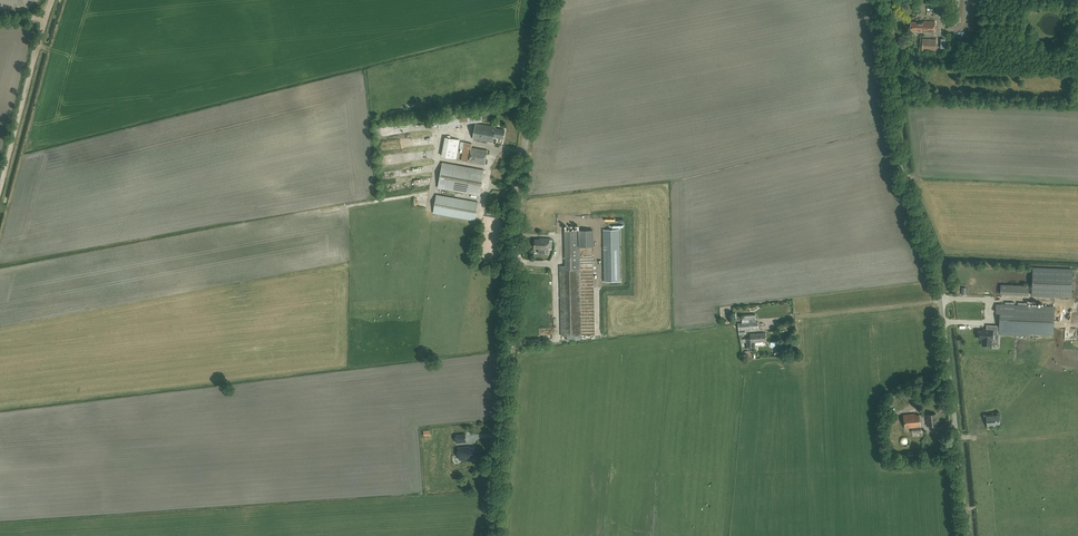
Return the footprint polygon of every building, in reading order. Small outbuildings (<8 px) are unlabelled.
[(946,0),(936,0),(936,13),(946,13),(946,0)] [(921,31),(921,32),(934,32),(935,22),(925,21),(925,22),(911,22),(910,30),(921,31)] [(935,51),(936,39),(922,38),(921,50),(935,51)] [(496,129),(497,127),(475,123),(473,138),(493,142),(494,137),(503,139),(505,130),(496,129)] [(421,134),(413,135),(414,145),(428,144),(428,138),(421,138),(421,134)] [(441,156),(455,158),(456,159),(460,139),(445,136),(441,156)] [(485,165),(486,158),(487,150),(472,147),(472,143),(461,141),(459,148),(463,149),(461,160),(485,165)] [(438,187),(480,195),(484,170),(443,162),(438,187)] [(434,213),(475,220),(478,202),(437,195),(434,213)] [(618,229),(605,230),(606,281),(619,281),(618,229)] [(561,335),(581,335),(579,230),(565,230),(565,265),(560,266),(561,335)] [(539,250),(548,250),(549,238),(542,238),(541,239),(535,239),(534,249),(539,249),(539,250)] [(1033,268),(1032,295),(1071,296),(1072,269),(1033,268)] [(798,312),(804,312),(803,306),(805,305),(805,301),(802,301),(801,297),(795,297),(798,312)] [(996,305),(996,312),(1000,313),(999,331),(1054,334),(1055,307),(996,305)] [(743,319),(742,320),(742,323),(738,323),(739,330),(739,335),(746,334),(745,330),(759,329),(758,322),(756,322),(755,314),(743,314),(743,319)] [(979,331),(978,339),(982,339),(993,340),(993,329),(984,329),(983,331),(979,331)] [(747,347),(750,347),(750,350),(753,350),(753,347),(755,346),(755,342),(766,341),(765,333),(750,334),(751,338),(747,338),(747,339),(745,339),(746,340),(747,340),(747,347)] [(915,414),(903,415),(904,429),(912,428),(912,433),(921,432),(920,415),(915,415),(915,414)] [(928,426),(937,425),(936,414),(927,415),(928,426)] [(1001,426),(999,414),(986,416),(987,427),(1001,426)] [(475,457),(475,448),(470,448),(470,447),(458,448),(459,460),(468,459),(468,457),(475,457)]
